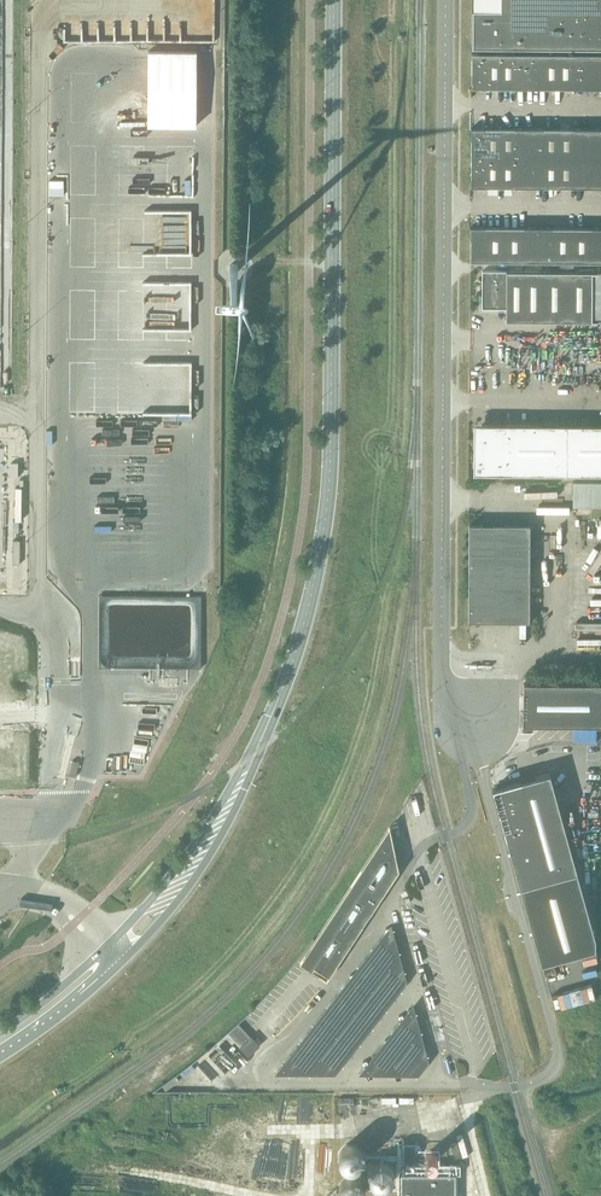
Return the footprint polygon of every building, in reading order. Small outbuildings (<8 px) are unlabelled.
[(501,12),(600,13),(600,0),(501,0),(501,12)] [(500,88),(500,54),(472,53),(472,76),(471,76),(471,88),(500,88)] [(529,88),(529,54),(500,54),(500,88),(529,88)] [(558,88),(558,54),(529,54),(529,88),(558,88)] [(587,88),(588,54),(558,54),(558,88),(587,88)] [(588,54),(587,88),(600,88),(600,54),(588,54)] [(500,157),(500,128),(471,128),(471,157),(500,157)] [(529,157),(529,128),(500,128),(500,157),(529,157)] [(558,157),(558,128),(529,128),(529,157),(558,157)] [(587,157),(587,128),(558,128),(558,157),(587,157)] [(587,128),(587,157),(600,157),(600,128),(587,128)] [(500,186),(500,157),(471,157),(470,186),(500,186)] [(529,187),(529,157),(500,157),(500,186),(529,187)] [(558,187),(558,157),(529,157),(529,187),(558,187)] [(587,187),(587,157),(558,157),(558,187),(587,187)] [(587,157),(587,187),(600,187),(600,157),(587,157)] [(504,261),(504,227),(470,227),(470,238),(470,261),(504,261)] [(538,261),(538,227),(504,227),(504,261),(538,261)] [(572,262),(572,227),(538,227),(538,261),(572,262)] [(572,227),(572,262),(600,262),(600,227),(572,227)] [(506,320),(508,320),(592,321),(592,271),(482,270),(482,308),(506,308),(506,320)] [(491,424),(473,424),(473,473),(491,473),(600,474),(600,425),(491,424)] [(573,481),(573,506),(600,506),(600,482),(573,481)] [(529,621),(530,524),(469,524),(468,621),(478,621),(529,621)] [(537,683),(523,683),(523,697),(523,711),(523,725),(541,725),(600,726),(600,683),(537,683)] [(75,776),(79,762),(72,760),(68,774),(75,776)] [(577,871),(550,773),(535,776),(535,778),(529,780),(522,782),(521,780),(495,787),(493,788),(492,788),(506,836),(520,887),(577,871)] [(370,913),(399,869),(391,832),(381,847),(377,844),(314,940),(300,962),(312,970),(314,966),(329,976),(363,924),(362,924),(369,913),(370,913)] [(596,940),(577,871),(520,887),(532,929),(541,963),(595,948),(596,940)] [(393,925),(275,1074),(337,1075),(409,981),(393,925)] [(583,965),(597,964),(596,953),(583,954),(583,965)] [(558,993),(562,1006),(592,997),(588,984),(558,993)] [(432,1060),(416,1003),(358,1075),(422,1076),(432,1060)] [(259,1045),(238,1023),(228,1033),(248,1055),(249,1054),(248,1054),(258,1045),(258,1046),(259,1045)] [(363,1158),(363,1157),(363,1155),(363,1154),(363,1153),(362,1152),(362,1151),(361,1150),(361,1149),(360,1148),(359,1147),(358,1146),(356,1145),(354,1145),(352,1144),(351,1144),(349,1144),(348,1145),(346,1145),(345,1146),(344,1146),(342,1148),(341,1149),(340,1150),(339,1152),(339,1153),(339,1154),(339,1155),(338,1156),(338,1158),(339,1159),(339,1160),(339,1161),(340,1163),(341,1164),(342,1165),(343,1166),(344,1167),(346,1168),(347,1168),(348,1169),(349,1169),(350,1169),(352,1169),(354,1169),(355,1168),(356,1168),(357,1167),(359,1166),(361,1164),(361,1163),(362,1162),(363,1161),(363,1159),(363,1158)] [(428,1161),(429,1162),(430,1162),(431,1162),(432,1162),(433,1162),(434,1162),(435,1161),(436,1160),(437,1159),(437,1158),(437,1157),(437,1156),(437,1155),(437,1154),(436,1154),(435,1152),(434,1152),(433,1151),(432,1151),(430,1151),(429,1151),(428,1152),(427,1153),(426,1154),(426,1155),(426,1156),(426,1157),(426,1158),(426,1159),(427,1160),(428,1161)] [(393,1175),(394,1174),(394,1173),(393,1171),(393,1170),(393,1169),(392,1169),(392,1168),(391,1166),(390,1165),(389,1164),(387,1163),(386,1163),(385,1162),(384,1162),(381,1162),(380,1162),(379,1162),(377,1163),(375,1163),(374,1164),(373,1165),(372,1166),(371,1167),(371,1168),(370,1169),(369,1170),(369,1171),(369,1172),(369,1174),(369,1175),(369,1176),(369,1177),(370,1178),(370,1180),(371,1180),(371,1181),(372,1182),(373,1183),(374,1184),(376,1185),(377,1186),(379,1186),(381,1186),(382,1186),(383,1186),(385,1186),(387,1185),(388,1184),(390,1183),(390,1182),(391,1181),(392,1179),(393,1178),(393,1177),(393,1175)] [(455,1173),(401,1173),(401,1195),(455,1195),(455,1173)] [(363,1189),(363,1188),(363,1187),(363,1185),(362,1184),(361,1183),(361,1182),(359,1180),(358,1179),(356,1178),(355,1178),(354,1177),(352,1177),(350,1177),(348,1177),(347,1177),(346,1178),(345,1179),(343,1179),(343,1180),(342,1181),(341,1182),(340,1183),(339,1185),(339,1187),(339,1188),(338,1189),(339,1191),(339,1192),(339,1194),(340,1194),(340,1195),(341,1195),(361,1195),(362,1195),(362,1194),(363,1193),(363,1191),(363,1189)]
